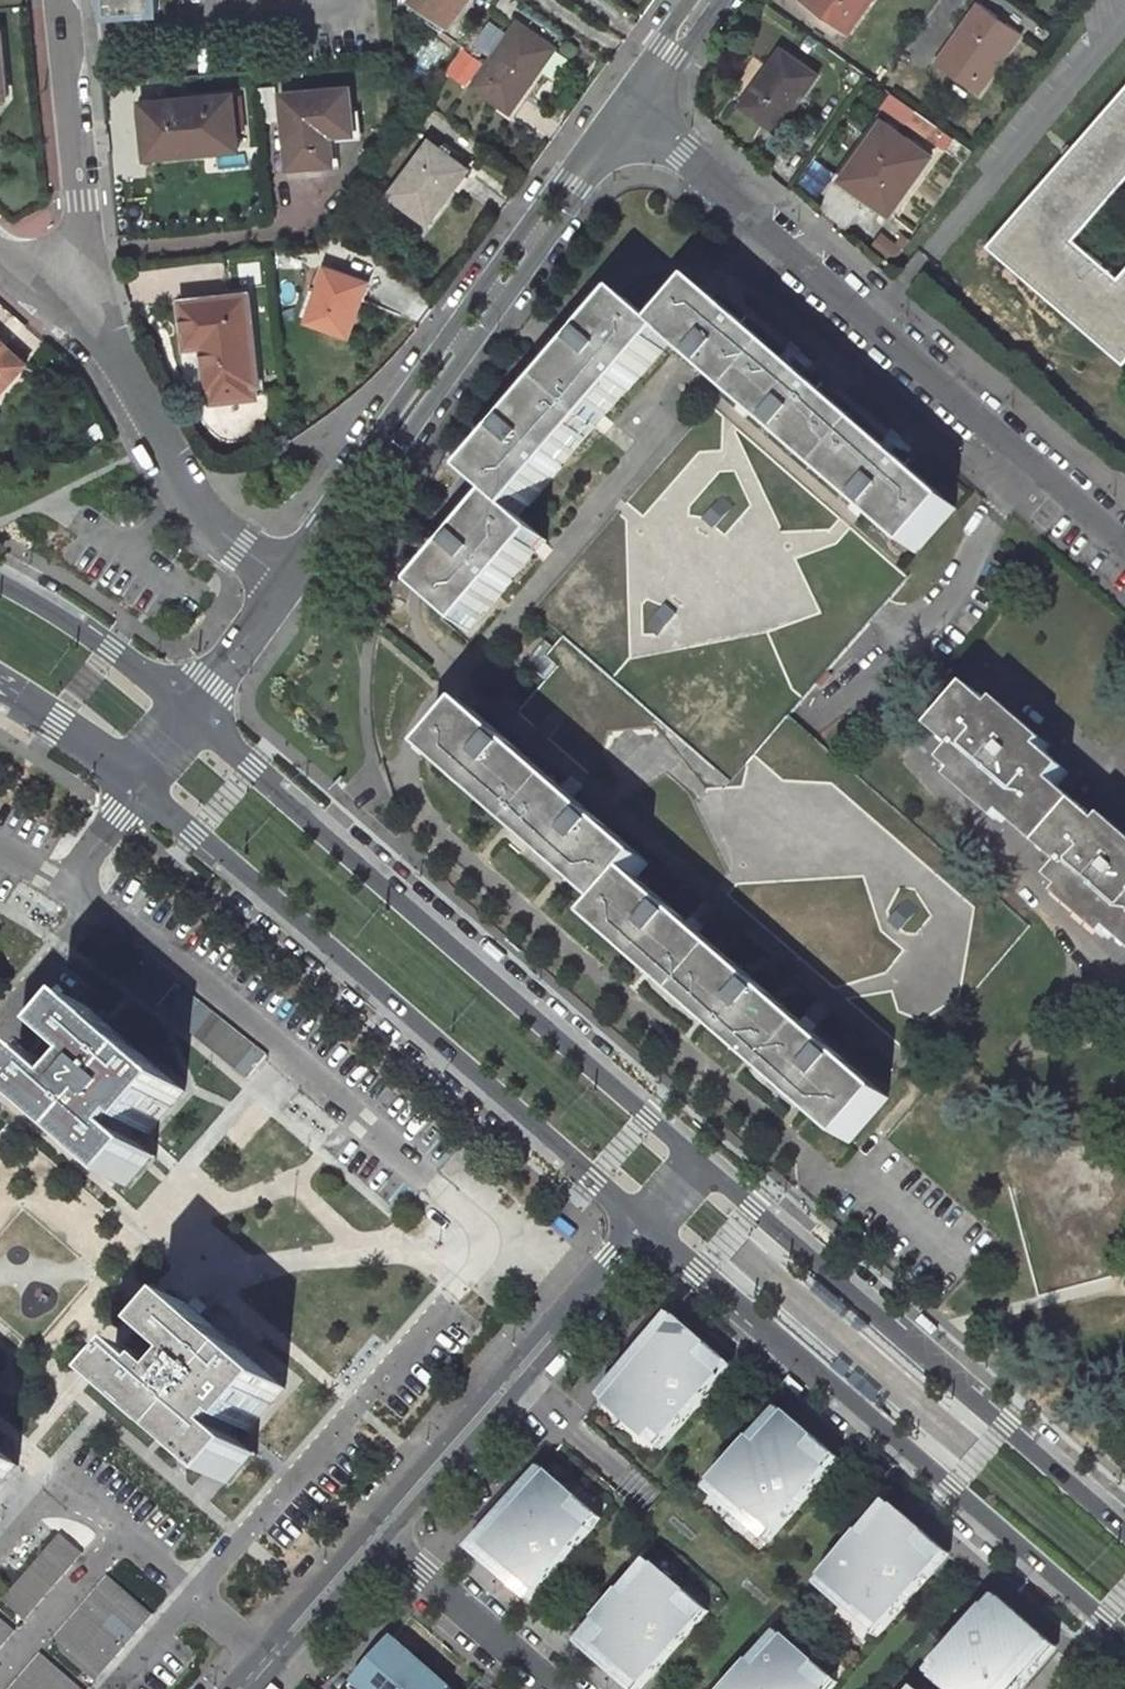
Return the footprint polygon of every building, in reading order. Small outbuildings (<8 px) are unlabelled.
[(161,0),(112,0),(113,11),(162,7),(161,0)] [(460,22),(476,0),(428,0),(460,22)] [(855,30),(877,0),(813,0),(855,30)] [(984,9),(941,70),(981,99),(1024,39),(984,9)] [(563,49),(527,22),(483,82),(520,109),(563,49)] [(783,52),(743,110),(779,136),(820,78),(783,52)] [(355,88),(289,93),(294,167),(338,164),(336,135),(358,134),(355,88)] [(991,249),(1124,364),(1124,271),(1118,278),(1074,240),(1124,180),(1124,93),(991,249)] [(238,96),(150,101),(153,153),(241,148),(238,96)] [(887,126),(845,184),(892,218),(934,160),(887,126)] [(438,144),(400,196),(436,223),(474,171),(438,144)] [(375,283),(332,268),(312,323),(355,338),(375,283)] [(662,330),(672,337),(917,547),(957,502),(702,284),(662,330)] [(517,516),(672,337),(662,330),(625,298),(471,477),(501,503),(517,516)] [(259,392),(250,300),(187,306),(190,352),(206,351),(211,396),(214,396),(256,392),(259,392)] [(29,367),(0,343),(0,399),(1,400),(29,367)] [(216,409),(257,405),(256,392),(214,396),(216,409)] [(729,782),(789,714),(906,577),(708,404),(531,610),(560,635),(729,782)] [(637,470),(653,441),(639,434),(623,462),(637,470)] [(545,540),(517,516),(501,503),(468,541),(424,593),(445,611),(468,631),(498,596),(534,554),(545,540)] [(1031,924),(789,714),(729,782),(560,635),(542,656),(553,666),(514,713),(916,1058),(971,994),(1031,924)] [(968,683),(932,726),(956,747),(943,761),(1066,864),(1054,878),(1124,938),(1124,840),(1055,781),(1068,767),(968,683)] [(609,908),(634,877),(646,864),(470,709),(445,738),(431,753),(438,760),(463,781),(470,788),(515,827),(609,908)] [(887,1099),(634,877),(609,908),(595,924),(644,967),(657,978),(666,986),(758,1065),(768,1074),(848,1144),(887,1099)] [(168,1014),(187,990),(132,947),(113,971),(168,1014)] [(199,1000),(179,1025),(248,1080),(268,1055),(199,1000)] [(104,1020),(91,1008),(66,1037),(98,1066),(77,1091),(45,1062),(19,1091),(118,1179),(134,1192),(149,1172),(156,1166),(159,1162),(129,1137),(137,1128),(148,1137),(150,1135),(187,1092),(110,1025),(104,1020)] [(284,1385),(184,1298),(158,1328),(193,1359),(175,1380),(139,1349),(113,1380),(166,1426),(173,1432),(179,1437),(185,1443),(212,1466),(227,1479),(253,1450),(230,1429),(238,1420),(246,1428),(284,1385)] [(674,1314),(612,1385),(633,1404),(623,1415),(661,1449),(715,1387),(720,1380),(702,1364),(715,1349),(674,1314)] [(733,1365),(715,1349),(702,1364),(720,1380),(733,1365)] [(633,1404),(612,1385),(601,1397),(623,1415),(633,1404)] [(783,1408),(710,1491),(769,1542),(823,1480),(828,1474),(810,1458),(823,1443),(783,1408)] [(842,1459),(823,1443),(810,1458),(828,1474),(842,1459)] [(14,1463),(8,1458),(0,1451),(0,1479),(14,1463)] [(540,1468),(530,1480),(551,1498),(561,1486),(540,1468)] [(470,1549),(511,1584),(524,1569),(543,1585),(548,1580),(600,1519),(561,1486),(551,1498),(530,1480),(470,1549)] [(932,1538),(890,1502),(829,1574),(850,1592),(840,1604),(878,1637),(931,1576),(937,1569),(919,1553),(932,1538)] [(28,1620),(85,1553),(64,1535),(6,1602),(28,1620)] [(951,1554),(932,1538),(919,1553),(937,1569),(951,1554)] [(650,1560),(578,1643),(618,1677),(632,1663),(651,1679),(662,1666),(709,1611),(650,1560)] [(524,1569),(511,1584),(529,1600),(543,1585),(524,1569)] [(829,1574),(819,1585),(840,1604),(850,1592),(829,1574)] [(96,1680),(152,1614),(108,1577),(52,1642),(96,1680)] [(1039,1657),(1052,1642),(999,1597),(996,1600),(931,1673),(949,1688),(1024,1688),(1046,1663),(1039,1657)] [(20,1631),(0,1615),(0,1654),(20,1631)] [(802,1649),(780,1631),(770,1643),(791,1661),(802,1649)] [(453,1688),(394,1637),(354,1682),(362,1688),(453,1688)] [(1059,1648),(1052,1642),(1039,1657),(1046,1663),(1059,1648)] [(729,1688),(832,1688),(838,1682),(802,1649),(791,1661),(770,1643),(729,1688)] [(41,1653),(11,1688),(83,1688),(41,1653)] [(618,1677),(632,1688),(642,1688),(651,1679),(632,1663),(618,1677)] [(481,1676),(470,1688),(492,1688),(494,1687),(481,1676)]
